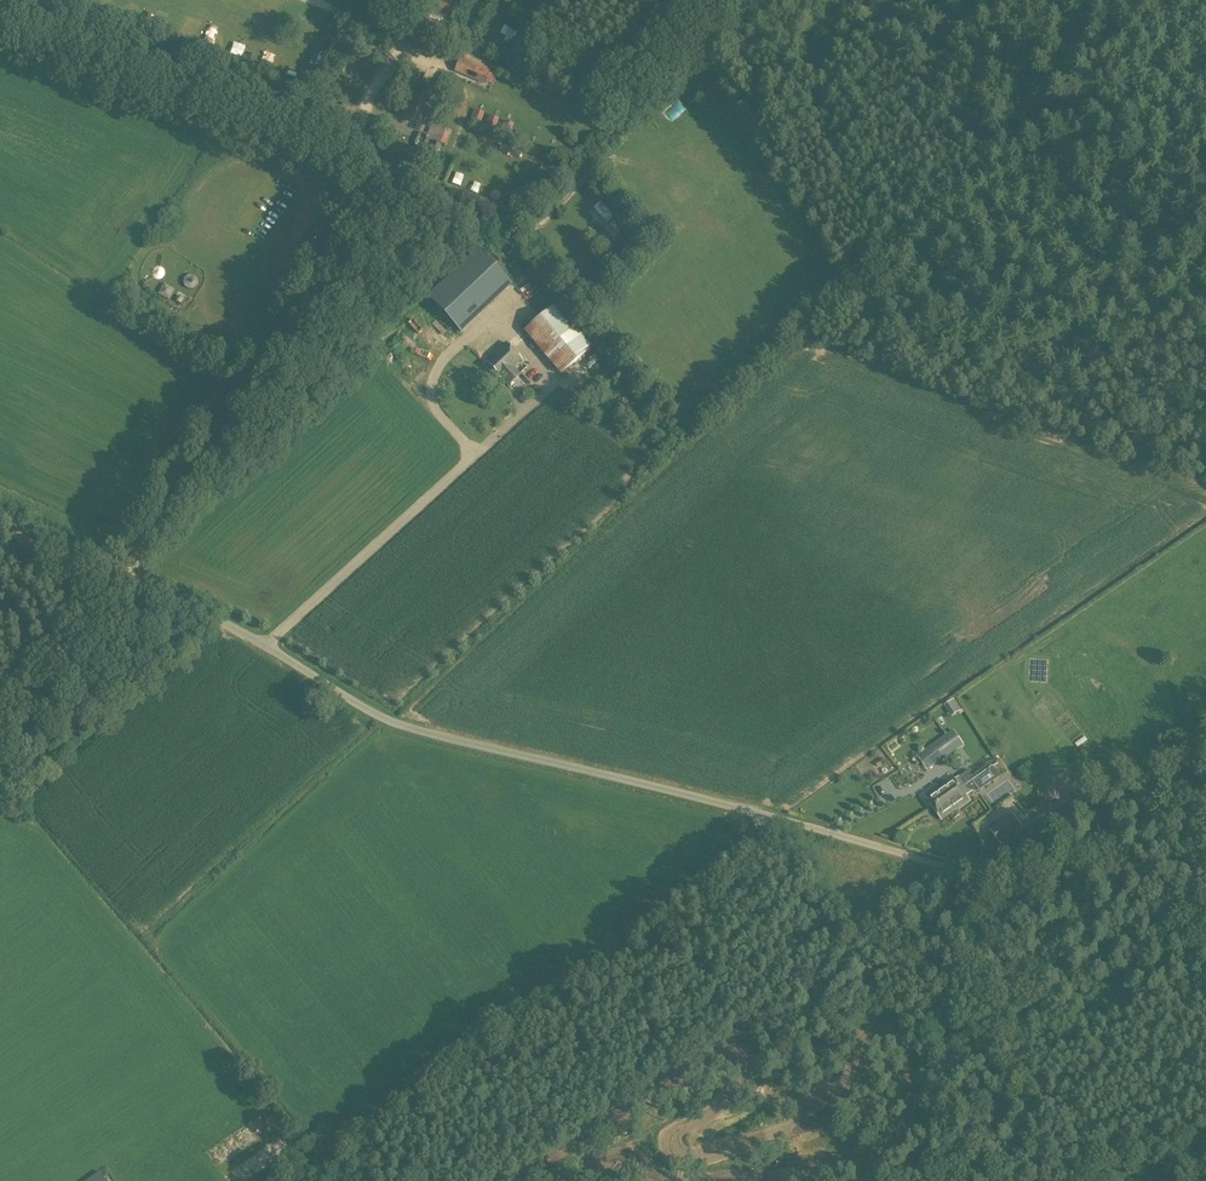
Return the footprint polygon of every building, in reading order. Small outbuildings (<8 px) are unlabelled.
[(452,0),(443,0),(439,13),(447,16),(452,0)] [(484,83),(489,70),(459,58),(454,71),(484,83)] [(426,125),(439,94),(412,83),(401,109),(405,110),(403,116),(426,125)] [(474,109),(470,120),(480,123),(484,113),(474,109)] [(489,115),(485,126),(495,129),(499,118),(489,115)] [(503,120),(499,131),(510,135),(514,124),(503,120)] [(529,140),(531,135),(521,131),(519,136),(529,140)] [(577,146),(568,139),(564,144),(573,151),(577,146)] [(431,167),(440,144),(431,141),(422,164),(431,167)] [(567,157),(559,149),(555,154),(563,162),(567,157)] [(510,167),(504,168),(507,181),(512,179),(510,167)] [(614,216),(600,202),(593,208),(607,222),(614,216)] [(615,219),(609,224),(618,233),(623,228),(615,219)] [(422,295),(454,332),(508,286),(476,249),(422,295)] [(183,306),(185,301),(178,297),(175,301),(183,306)] [(560,375),(591,348),(555,305),(523,331),(560,375)] [(507,387),(520,376),(513,369),(522,361),(506,344),(485,362),(507,387)] [(949,714),(960,707),(954,699),(944,707),(949,714)] [(940,762),(964,745),(953,730),(917,756),(926,768),(938,759),(940,762)] [(932,806),(960,786),(952,776),(925,795),(932,806)] [(960,786),(932,806),(940,816),(967,797),(960,786)] [(1048,802),(1049,801),(1051,801),(1052,801),(1053,800),(1054,799),(1055,798),(1055,797),(1056,796),(1056,794),(1056,793),(1056,792),(1055,791),(1054,789),(1054,788),(1053,788),(1052,787),(1050,786),(1049,786),(1048,786),(1046,786),(1045,787),(1044,787),(1043,788),(1042,789),(1041,790),(1041,791),(1041,793),(1040,794),(1041,795),(1041,796),(1041,798),(1042,799),(1043,800),(1044,800),(1045,801),(1047,801),(1048,802)] [(1002,846),(1024,831),(1012,815),(990,830),(1002,846)] [(273,1143),(242,1160),(247,1169),(278,1152),(273,1143)] [(99,1172),(86,1180),(105,1180),(99,1172)]
